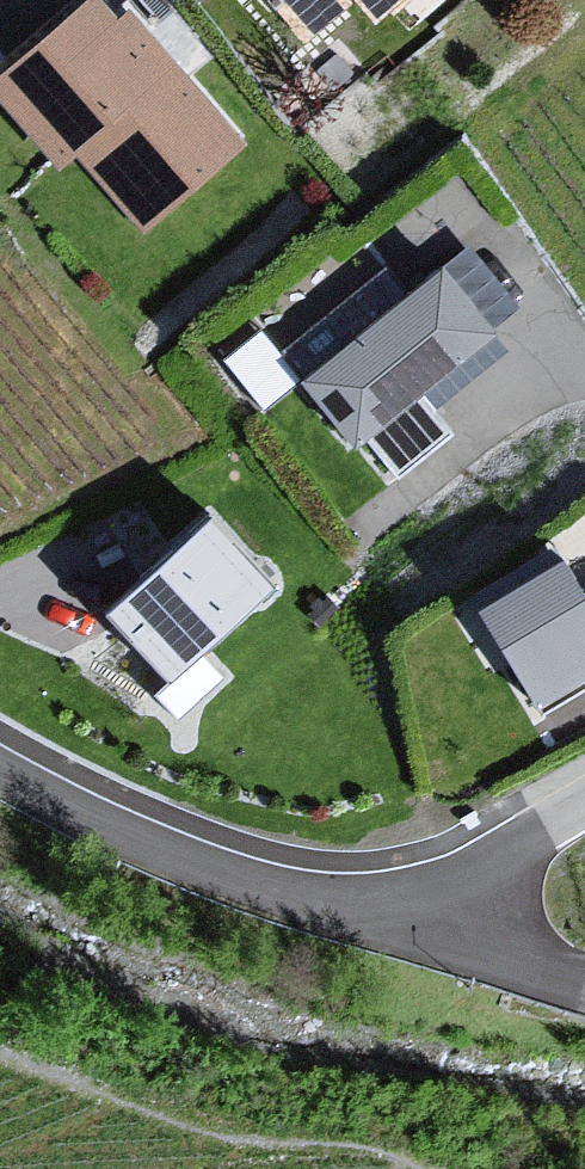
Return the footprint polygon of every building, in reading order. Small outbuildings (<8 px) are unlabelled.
[(0,64),(0,115),(50,175),(71,160),(138,243),(245,153),(120,14),(106,22),(86,0),(76,0),(0,64)] [(290,41),(347,13),(388,40),(429,0),(254,0),(290,41)] [(415,275),(280,382),(343,458),(481,342),(415,275)] [(152,690),(176,716),(224,673),(200,647),(269,584),(204,513),(102,605),(167,677),(152,690)] [(530,695),(584,661),(584,598),(578,586),(551,542),(468,593),(530,695)]
